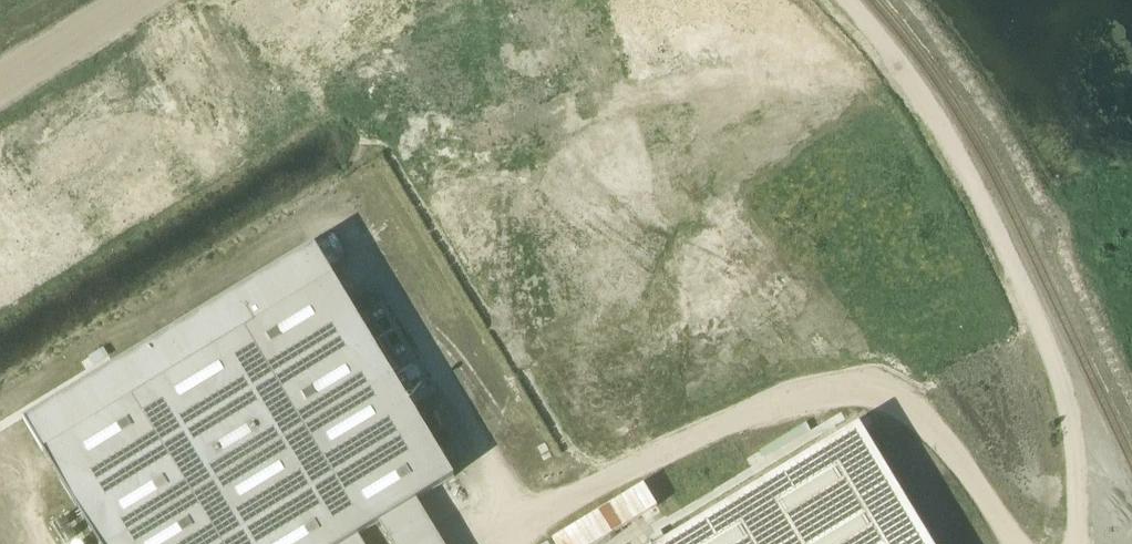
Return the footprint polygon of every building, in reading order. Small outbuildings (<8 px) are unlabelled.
[(25,420),(99,543),(364,543),(359,536),(380,523),(417,501),(455,478),(316,245),(25,420)] [(658,543),(931,543),(857,423),(658,543)] [(634,519),(620,493),(550,533),(556,543),(590,543),(634,519)]
